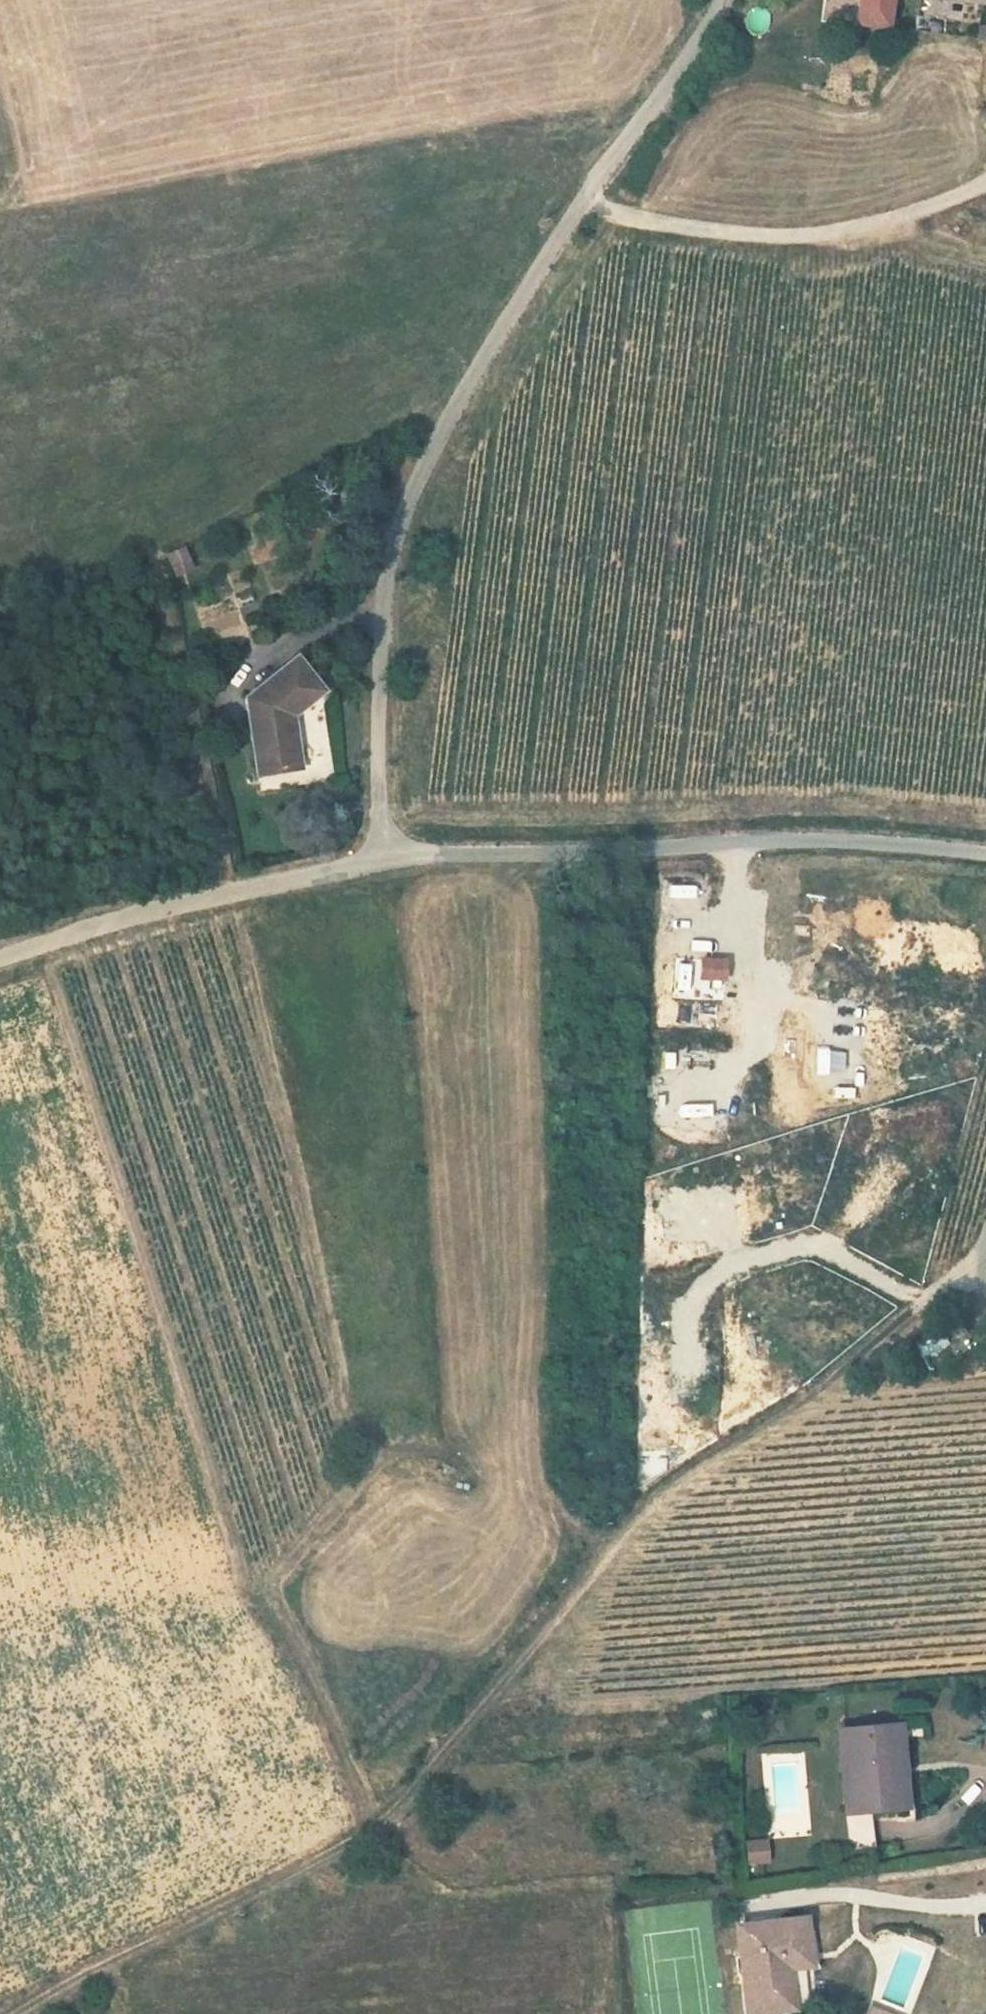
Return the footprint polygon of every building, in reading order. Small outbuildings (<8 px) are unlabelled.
[(858,26),(888,31),(893,0),(861,0),(858,26)] [(917,34),(950,38),(951,19),(919,14),(917,34)] [(182,544),(163,554),(174,577),(194,568),(182,544)] [(320,686),(298,660),(250,698),(262,776),(301,769),(295,714),(320,692),(320,686)] [(727,975),(726,953),(703,954),(703,975),(727,975)] [(952,1331),(958,1341),(968,1335),(962,1325),(952,1331)] [(928,1336),(938,1351),(948,1345),(939,1329),(928,1336)] [(852,1856),(878,1854),(874,1815),(874,1808),(899,1806),(894,1751),(904,1750),(901,1726),(840,1733),(852,1856)] [(874,1808),(874,1815),(910,1811),(904,1750),(894,1751),(899,1806),(874,1808)] [(397,1851),(392,1838),(378,1845),(384,1859),(397,1851)] [(769,1863),(767,1839),(746,1840),(747,1864),(769,1863)] [(748,2013),(751,2013),(795,2009),(796,2009),(793,1969),(795,1969),(811,1967),(811,1941),(809,1920),(795,1921),(739,1927),(748,2013)]
